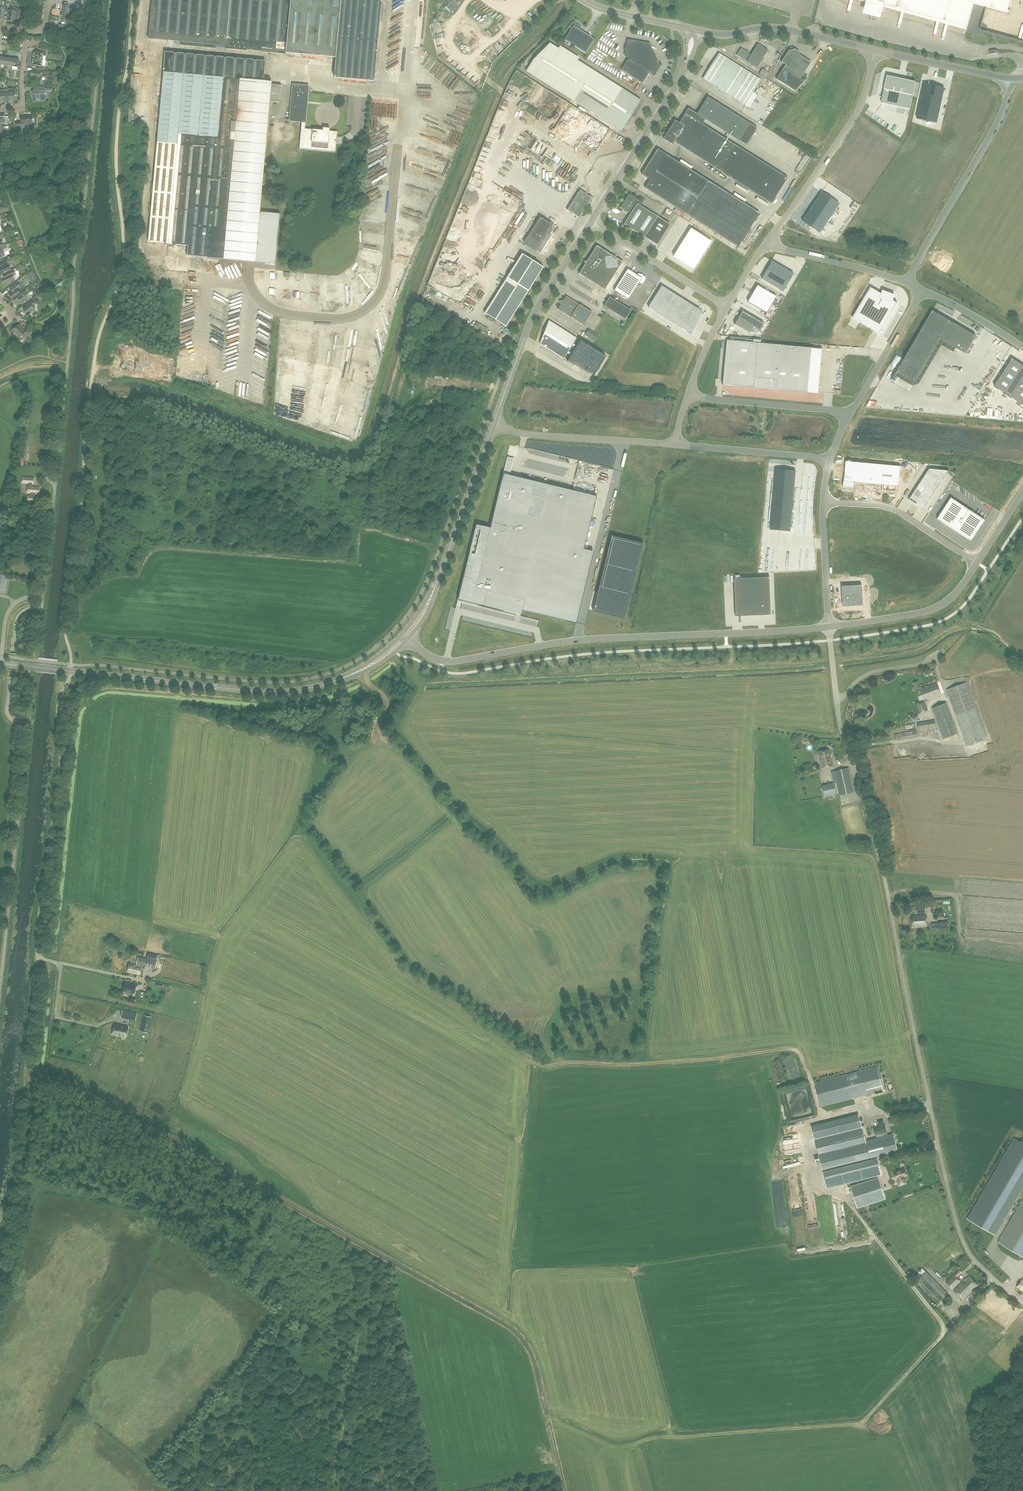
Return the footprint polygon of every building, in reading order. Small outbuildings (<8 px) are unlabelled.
[(16,11),(8,10),(9,0),(6,0),(5,7),(4,15),(7,15),(7,21),(15,22),(15,18),(18,18),(20,8),(16,8),(16,11)] [(374,81),(382,0),(152,0),(149,38),(181,41),(181,45),(216,48),(216,44),(226,45),(226,48),(246,50),(246,49),(261,50),(261,47),(266,47),(266,52),(276,53),(276,48),(286,49),(286,53),(336,58),(334,78),(374,81)] [(967,28),(974,3),(1007,12),(1010,0),(870,0),(967,28)] [(581,30),(582,28),(581,26),(574,21),(572,22),(569,26),(572,28),(565,40),(586,53),(595,39),(581,30)] [(654,74),(659,66),(649,44),(628,40),(625,56),(629,56),(628,58),(621,70),(642,83),(650,72),(654,74)] [(641,100),(622,88),(577,60),(579,58),(560,46),(558,49),(549,43),(533,60),(526,71),(571,99),(569,102),(576,106),(578,103),(584,107),(622,131),(632,115),(633,115),(640,104),(639,104),(641,100)] [(768,50),(758,44),(751,54),(741,48),(737,55),(757,68),(768,50)] [(46,57),(47,53),(47,50),(40,49),(40,53),(34,52),(33,58),(42,60),(43,56),(46,57)] [(783,69),(776,80),(795,91),(804,82),(808,78),(803,75),(811,62),(798,54),(799,52),(794,49),(793,50),(790,51),(789,50),(781,62),(785,65),(783,69)] [(260,212),(270,102),(280,102),(281,86),(272,85),(272,81),(264,81),(266,61),(165,52),(148,242),(188,246),(187,255),(207,257),(256,262),(276,264),(280,214),(260,212)] [(719,53),(711,66),(728,76),(745,87),(737,100),(745,105),(750,108),(757,95),(753,92),(761,79),(719,53)] [(20,70),(21,63),(18,63),(18,59),(17,59),(17,58),(13,58),(12,66),(17,67),(17,69),(20,70)] [(42,66),(42,60),(33,58),(32,65),(38,65),(38,69),(39,69),(44,70),(45,70),(45,66),(42,66)] [(720,89),(728,76),(711,66),(703,78),(720,89)] [(44,70),(39,69),(39,70),(37,70),(37,71),(36,72),(36,73),(31,72),(30,78),(37,79),(36,81),(40,82),(42,80),(43,77),(46,77),(47,71),(44,70)] [(745,87),(728,76),(720,89),(737,100),(745,87)] [(887,78),(881,103),(893,106),(910,109),(916,82),(920,83),(905,80),(895,77),(887,76),(887,78)] [(336,150),(338,131),(330,131),(330,128),(323,128),(323,130),(304,128),(305,121),(308,89),(309,89),(309,85),(292,84),(292,87),(293,87),(290,120),(302,121),(300,147),(336,150)] [(926,85),(918,120),(938,124),(946,90),(926,85)] [(44,91),(47,91),(47,90),(49,90),(49,91),(53,90),(52,87),(47,87),(38,88),(38,91),(31,91),(32,98),(33,98),(33,101),(40,101),(39,98),(45,97),(44,91)] [(17,98),(16,90),(16,89),(13,89),(7,90),(8,102),(14,101),(14,98),(17,98)] [(736,145),(702,124),(705,119),(739,140),(746,145),(757,128),(750,123),(708,97),(697,113),(689,108),(685,113),(680,122),(675,119),(663,138),(673,144),(674,142),(720,171),(771,203),(787,177),(736,145)] [(36,118),(32,118),(32,116),(21,117),(22,122),(16,122),(17,127),(18,131),(23,131),(22,127),(24,127),(23,124),(32,123),(32,126),(37,126),(36,118)] [(4,126),(0,127),(0,138),(10,137),(10,132),(7,133),(6,132),(5,130),(4,126)] [(764,215),(709,180),(666,154),(658,148),(639,178),(648,183),(645,187),(688,214),(743,249),(764,215)] [(807,156),(800,168),(805,172),(812,160),(807,156)] [(819,233),(839,204),(822,192),(802,221),(819,233)] [(671,224),(658,216),(641,205),(643,202),(629,193),(620,207),(630,214),(624,224),(645,237),(649,230),(662,238),(671,224)] [(549,233),(551,230),(549,229),(552,225),(541,218),(525,243),(540,252),(541,250),(542,250),(545,246),(545,245),(546,246),(547,244),(549,242),(550,241),(551,239),(551,237),(551,236),(552,235),(549,233)] [(691,228),(673,256),(694,269),(712,241),(691,228)] [(8,248),(7,244),(3,245),(0,246),(0,257),(10,254),(8,248)] [(597,245),(587,260),(579,273),(605,290),(623,261),(597,245)] [(485,313),(507,326),(544,267),(522,253),(485,313)] [(11,270),(8,264),(10,264),(8,261),(2,264),(3,267),(0,268),(0,273),(1,275),(11,270)] [(772,261),(761,278),(783,291),(794,274),(772,261)] [(5,285),(18,278),(13,269),(3,275),(4,277),(2,279),(5,285)] [(637,274),(628,269),(615,290),(629,299),(640,282),(642,283),(644,283),(646,279),(646,276),(640,273),(638,273),(637,274)] [(17,282),(11,287),(10,288),(12,291),(9,293),(13,299),(21,293),(17,287),(20,285),(17,282)] [(757,285),(748,302),(766,313),(776,296),(757,285)] [(661,286),(648,307),(691,334),(703,312),(661,286)] [(871,287),(853,318),(880,334),(897,303),(893,300),(893,299),(894,299),(893,299),(894,297),(895,295),(884,291),(883,290),(882,294),(871,287)] [(24,296),(21,293),(13,299),(17,304),(22,301),(24,304),(30,299),(27,294),(24,296)] [(567,295),(564,300),(559,301),(560,306),(558,309),(559,309),(584,325),(593,312),(567,296),(567,295)] [(631,310),(621,304),(610,297),(604,306),(625,319),(631,310)] [(32,300),(27,304),(25,306),(27,308),(24,310),(28,315),(35,310),(33,307),(35,305),(32,300)] [(764,324),(742,311),(734,324),(750,333),(754,327),(760,330),(764,324)] [(933,311),(892,380),(893,380),(895,376),(898,372),(915,381),(940,338),(956,348),(966,353),(976,336),(933,311)] [(579,342),(576,340),(577,338),(549,320),(541,344),(564,358),(565,356),(569,358),(568,360),(594,375),(606,356),(581,340),(579,342)] [(24,338),(31,333),(27,327),(23,331),(19,325),(12,330),(19,339),(23,336),(24,338)] [(599,336),(589,330),(586,334),(596,340),(599,336)] [(727,340),(722,385),(808,392),(812,348),(727,340)] [(994,386),(1022,405),(1022,366),(1012,359),(994,386)] [(471,553),(462,589),(465,589),(462,600),(476,604),(476,601),(505,608),(504,611),(516,614),(521,615),(522,610),(539,614),(567,621),(576,623),(594,551),(584,549),(597,496),(571,490),(510,475),(514,459),(507,457),(503,473),(490,528),(482,562),(474,560),(475,555),(471,553)] [(846,461),(844,488),(854,488),(854,482),(884,485),(883,490),(896,492),(897,486),(899,486),(901,466),(846,461)] [(776,469),(771,529),(790,531),(796,471),(776,469)] [(929,469),(909,500),(923,509),(949,471),(929,469)] [(40,487),(32,486),(32,484),(33,484),(34,478),(23,477),(22,483),(29,483),(29,486),(28,486),(27,493),(31,493),(31,496),(28,495),(27,501),(37,502),(37,496),(36,496),(36,494),(40,494),(40,487)] [(951,498),(937,519),(971,541),(985,520),(951,498)] [(7,511),(5,519),(12,521),(13,512),(7,511)] [(611,536),(593,611),(625,619),(643,543),(611,536)] [(770,577),(734,578),(735,616),(771,615),(770,577)] [(863,605),(862,585),(842,586),(843,606),(863,605)] [(926,711),(923,701),(941,694),(937,683),(921,688),(920,685),(919,686),(917,681),(913,682),(916,690),(920,702),(916,703),(920,713),(926,711)] [(947,690),(967,744),(987,737),(967,682),(947,690)] [(932,708),(944,739),(958,733),(947,703),(932,708)] [(911,722),(916,723),(919,720),(918,716),(914,714),(911,717),(911,722)] [(935,720),(917,723),(919,733),(937,730),(935,720)] [(917,730),(895,734),(896,740),(918,736),(917,730)] [(833,766),(829,749),(819,752),(822,768),(833,766)] [(831,772),(832,777),(835,776),(840,796),(854,792),(849,768),(831,772)] [(837,794),(835,785),(822,787),(824,797),(837,794)] [(913,927),(927,926),(926,915),(912,916),(913,927)] [(138,964),(154,968),(157,955),(149,953),(147,961),(139,959),(138,964)] [(127,972),(140,975),(142,967),(129,964),(127,972)] [(123,991),(135,993),(136,985),(125,983),(123,991)] [(148,1032),(151,1017),(145,1016),(142,1031),(148,1032)] [(127,1037),(129,1027),(115,1024),(113,1035),(119,1036),(119,1035),(127,1037)] [(885,1090),(884,1084),(881,1072),(879,1066),(815,1082),(821,1107),(885,1090)] [(893,1133),(888,1135),(882,1136),(877,1137),(866,1140),(859,1114),(811,1126),(822,1169),(898,1150),(893,1133)] [(881,1133),(882,1136),(888,1135),(885,1125),(884,1125),(883,1120),(878,1121),(879,1126),(874,1128),(876,1135),(881,1133)] [(1021,1142),(1014,1138),(967,1219),(995,1235),(1010,1210),(1015,1212),(1018,1207),(1015,1205),(1013,1204),(1022,1188),(1022,1139),(1021,1142)] [(849,1183),(882,1175),(879,1161),(824,1175),(827,1188),(849,1183)] [(907,1176),(904,1169),(893,1172),(896,1180),(897,1179),(899,1185),(906,1183),(904,1177),(907,1176)] [(850,1186),(857,1208),(886,1199),(879,1177),(850,1186)] [(1018,1207),(1015,1212),(998,1242),(1022,1256),(1022,1199),(1018,1207)] [(952,1289),(960,1281),(957,1277),(962,1273),(960,1270),(955,1275),(954,1274),(946,1282),(952,1289)] [(916,1282),(937,1305),(948,1294),(926,1272),(916,1282)] [(963,1300),(978,1285),(969,1275),(954,1290),(963,1300)]
